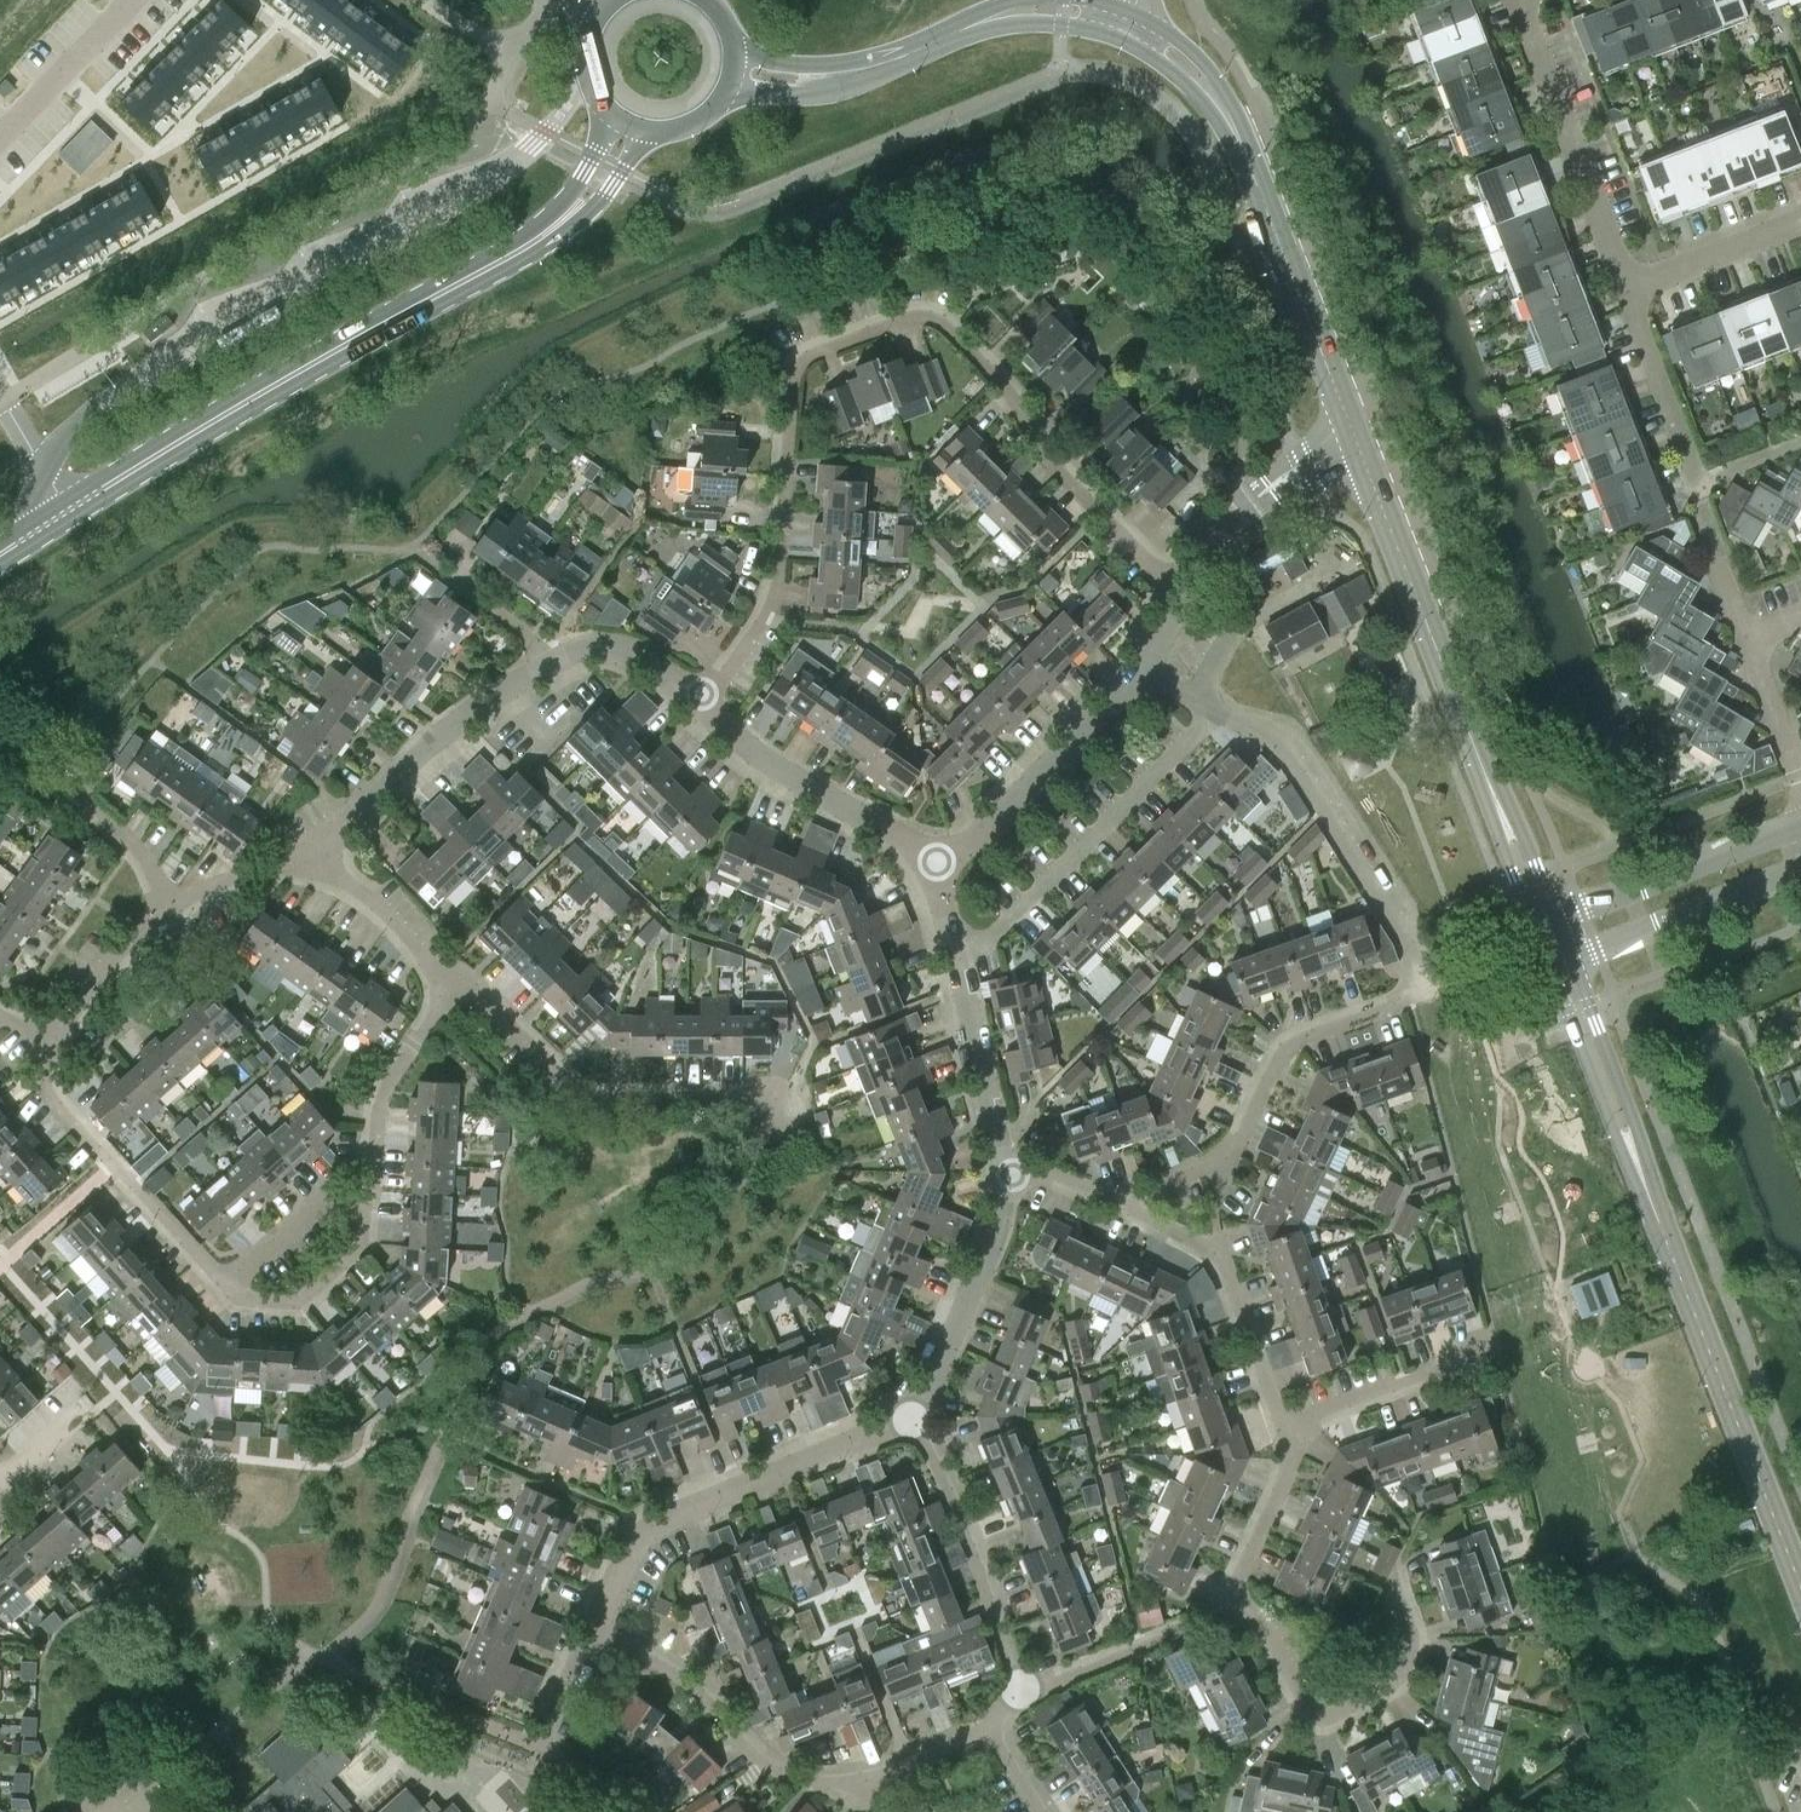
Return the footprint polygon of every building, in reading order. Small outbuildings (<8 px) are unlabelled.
[(205,17),(219,31),(236,13),(222,0),(221,0),(205,17)] [(295,11),(303,0),(281,0),(295,11)] [(295,11),(314,25),(326,9),(314,0),(303,0),(295,11)] [(326,9),(333,0),(314,0),(326,9)] [(326,9),(345,23),(357,8),(347,0),(333,0),(326,9)] [(1417,39),(1477,16),(1471,0),(1447,0),(1408,15),(1417,39)] [(1650,56),(1628,0),(1614,0),(1602,5),(1625,66),(1650,56)] [(1673,47),(1655,0),(1628,0),(1650,56),(1673,47)] [(1697,38),(1682,0),(1655,0),(1673,47),(1697,38)] [(1721,29),(1710,0),(1682,0),(1697,38),(1721,29)] [(1721,29),(1745,20),(1738,0),(1710,0),(1721,29)] [(1602,75),(1625,66),(1602,5),(1578,14),(1580,19),(1572,22),(1570,17),(1569,18),(1583,55),(1593,51),(1602,75)] [(357,8),(345,23),(364,38),(376,22),(357,8)] [(326,9),(314,25),(333,39),(345,23),(326,9)] [(236,13),(219,31),(233,45),(250,27),(236,13)] [(1417,39),(1426,62),(1486,39),(1477,16),(1417,39)] [(205,17),(188,34),(202,48),(219,31),(205,17)] [(376,22),(364,38),(383,52),(395,36),(376,22)] [(345,23),(333,39),(352,54),(364,38),(345,23)] [(219,31),(202,48),(217,62),(233,45),(219,31)] [(188,34),(172,51),(186,65),(202,48),(188,34)] [(395,36),(383,52),(402,67),(414,51),(395,36)] [(364,38),(352,54),(371,68),(383,52),(364,38)] [(1426,62),(1435,87),(1495,63),(1486,39),(1426,62)] [(202,48),(186,65),(200,79),(217,62),(202,48)] [(172,51),(155,68),(169,82),(186,65),(172,51)] [(383,52),(371,68),(390,83),(402,67),(383,52)] [(1435,87),(1444,110),(1504,87),(1495,63),(1435,87)] [(186,65),(169,82),(184,96),(200,79),(186,65)] [(155,68),(139,85),(153,99),(169,82),(155,68)] [(320,78),(299,90),(309,107),(330,95),(320,78)] [(169,82),(153,99),(167,113),(184,96),(169,82)] [(139,85),(122,103),(136,117),(153,99),(139,85)] [(1444,110),(1453,134),(1513,111),(1504,87),(1444,110)] [(299,90),(278,102),(288,119),(309,107),(299,90)] [(330,95),(309,107),(319,125),(340,113),(330,95)] [(153,99),(136,117),(150,131),(167,113),(153,99)] [(278,102),(258,114),(268,131),(288,119),(278,102)] [(309,107),(288,119),(298,137),(319,125),(309,107)] [(1756,117),(1779,178),(1800,169),(1800,164),(1780,108),(1756,117)] [(1522,134),(1513,111),(1453,134),(1462,157),(1522,134)] [(258,114),(237,126),(247,143),(268,131),(258,114)] [(1755,187),(1779,178),(1756,117),(1732,127),(1755,187)] [(288,119),(268,131),(278,148),(298,137),(288,119)] [(91,121),(58,155),(80,176),(113,142),(91,121)] [(237,126),(217,137),(226,155),(247,143),(237,126)] [(1731,196),(1755,187),(1732,127),(1708,136),(1731,196)] [(268,131),(247,143),(257,160),(278,148),(268,131)] [(1708,205),(1731,196),(1708,136),(1684,145),(1708,205)] [(217,137),(195,150),(205,167),(226,155),(217,137)] [(247,143),(226,155),(236,172),(257,160),(247,143)] [(1683,215),(1708,205),(1684,145),(1660,154),(1683,215)] [(1659,224),(1683,215),(1660,154),(1636,164),(1659,224)] [(226,155),(205,167),(215,184),(236,172),(226,155)] [(1470,179),(1479,202),(1540,179),(1531,155),(1470,179)] [(1479,202),(1489,226),(1549,203),(1540,179),(1479,202)] [(139,182),(118,194),(128,211),(149,199),(139,182)] [(118,194),(98,206),(107,223),(128,211),(118,194)] [(149,199),(128,211),(138,229),(159,216),(149,199)] [(1489,226),(1498,250),(1559,227),(1549,203),(1489,226)] [(98,206),(77,217),(87,235),(107,223),(98,206)] [(128,211),(107,223),(117,240),(138,229),(128,211)] [(77,217),(56,229),(66,246),(87,235),(77,217)] [(107,223),(87,235),(97,252),(117,240),(107,223)] [(1498,250),(1507,273),(1568,250),(1559,227),(1498,250)] [(56,229),(36,241),(46,258),(66,246),(56,229)] [(87,235),(66,246),(76,264),(97,252),(87,235)] [(36,241),(15,253),(25,270),(46,258),(36,241)] [(66,246),(46,258),(56,276),(76,264),(66,246)] [(1507,273),(1516,297),(1577,273),(1568,250),(1507,273)] [(0,261),(0,274),(5,282),(25,270),(15,253),(0,261)] [(46,258),(25,270),(35,287),(56,276),(46,258)] [(25,270),(5,282),(15,299),(35,287),(25,270)] [(1516,297),(1525,321),(1586,297),(1577,273),(1516,297)] [(1786,281),(1800,320),(1800,275),(1786,281)] [(1763,290),(1786,351),(1800,346),(1800,320),(1786,281),(1763,290)] [(0,284),(0,308),(15,299),(5,282),(0,284)] [(1763,290),(1739,299),(1762,361),(1786,351),(1763,290)] [(1525,321),(1534,344),(1595,321),(1586,297),(1525,321)] [(1739,299),(1715,308),(1739,370),(1762,361),(1739,299)] [(1022,359),(1039,376),(1070,345),(1070,344),(1075,339),(1050,314),(1054,310),(1044,300),(1019,326),(1028,335),(1026,338),(1034,347),(1022,359)] [(1715,308),(1692,317),(1716,379),(1739,370),(1715,308)] [(175,324),(168,311),(155,318),(162,331),(175,324)] [(1692,388),(1716,379),(1692,317),(1668,327),(1692,388)] [(1604,345),(1595,321),(1534,344),(1544,368),(1604,345)] [(1070,345),(1039,376),(1054,392),(1062,384),(1070,393),(1073,390),(1082,399),(1108,374),(1098,364),(1093,368),(1070,345)] [(1552,389),(1561,413),(1622,390),(1612,366),(1610,366),(1606,356),(1574,368),(1577,379),(1552,389)] [(879,367),(892,402),(895,408),(927,396),(929,401),(942,396),(929,362),(917,367),(916,363),(904,368),(901,359),(879,367)] [(847,382),(849,385),(835,390),(837,394),(824,398),(837,434),(865,424),(861,413),(892,402),(879,367),(877,360),(856,368),(859,377),(847,382)] [(1561,413),(1570,436),(1631,413),(1622,390),(1561,413)] [(1154,450),(1154,449),(1130,425),(1139,416),(1120,396),(1096,419),(1105,429),(1098,436),(1108,445),(1105,448),(1114,457),(1107,463),(1122,479),(1124,481),(1154,450)] [(1570,436),(1580,460),(1640,437),(1631,413),(1570,436)] [(704,435),(703,453),(687,452),(686,468),(686,470),(738,473),(746,473),(747,450),(737,450),(738,437),(734,437),(735,423),(699,421),(698,435),(704,435)] [(934,460),(964,491),(965,492),(993,464),(981,452),(987,447),(967,427),(934,460)] [(1580,460),(1589,483),(1649,460),(1640,437),(1580,460)] [(1124,481),(1122,479),(1117,485),(1133,501),(1141,493),(1149,502),(1153,499),(1161,509),(1187,484),(1177,474),(1172,478),(1167,472),(1177,462),(1159,444),(1154,449),(1154,450),(1124,481)] [(1792,470),(1800,475),(1800,459),(1799,458),(1792,470)] [(1589,483),(1598,507),(1658,483),(1649,460),(1589,483)] [(963,507),(972,498),(985,511),(1018,478),(1009,469),(1003,474),(993,464),(965,492),(964,491),(956,499),(963,507)] [(824,493),(823,509),(863,512),(865,483),(849,482),(850,467),(819,465),(817,492),(824,493)] [(737,495),(738,473),(686,470),(686,468),(678,467),(677,490),(680,495),(693,496),(692,503),(685,503),(685,517),(721,520),(722,506),(725,506),(726,494),(737,495)] [(1799,509),(1797,507),(1800,501),(1800,475),(1792,470),(1785,482),(1765,470),(1757,484),(1776,496),(1762,521),(1784,533),(1799,509)] [(1037,497),(1026,486),(1018,478),(985,511),(1004,530),(1032,503),(1037,497)] [(1668,508),(1658,483),(1598,507),(1607,531),(1668,508)] [(1776,496),(1757,484),(1750,496),(1729,484),(1716,505),(1727,535),(1748,547),(1762,521),(1776,496)] [(602,519),(611,506),(586,489),(577,501),(602,519)] [(1012,561),(1023,550),(1034,539),(1045,549),(1067,527),(1048,508),(1042,513),(1032,503),(1004,530),(993,541),(1012,561)] [(611,506),(602,519),(623,534),(629,526),(630,520),(611,506)] [(470,539),(483,522),(466,509),(453,527),(470,539)] [(815,523),(814,536),(861,540),(863,512),(823,509),(822,523),(815,523)] [(474,549),(498,567),(530,523),(518,514),(508,528),(496,519),(474,549)] [(498,567),(519,582),(521,583),(542,553),(530,545),(546,523),(535,515),(530,523),(498,567)] [(1660,536),(1634,546),(1621,569),(1646,584),(1647,582),(1670,597),(1682,577),(1671,570),(1683,550),(1679,548),(1687,534),(1681,523),(1669,542),(1660,536)] [(940,556),(952,544),(932,524),(920,535),(940,556)] [(894,542),(910,543),(911,526),(895,525),(894,542)] [(821,548),(820,564),(859,567),(861,540),(814,536),(813,547),(821,548)] [(1285,536),(1229,567),(1225,569),(1236,589),(1280,565),(1289,581),(1306,572),(1285,536)] [(910,543),(894,542),(893,556),(909,557),(910,543)] [(681,589),(717,614),(731,595),(723,589),(730,579),(727,577),(735,566),(732,564),(739,556),(725,546),(719,555),(704,544),(696,556),(702,560),(682,588),(681,589)] [(940,556),(949,566),(961,554),(952,544),(940,556)] [(552,560),(542,553),(521,583),(519,582),(515,587),(539,604),(573,557),(572,556),(573,554),(562,546),(552,560)] [(573,557),(539,604),(561,620),(595,573),(573,557)] [(859,567),(820,564),(819,578),(811,578),(809,606),(810,606),(810,615),(823,616),(823,607),(841,608),(842,593),(857,594),(859,567)] [(1080,600),(1066,613),(1097,645),(1126,616),(1114,603),(1125,592),(1102,569),(1079,591),(1086,598),(1082,602),(1080,600)] [(1362,574),(1337,588),(1266,628),(1284,662),(1362,618),(1357,607),(1375,598),(1362,574)] [(717,614),(681,589),(665,577),(650,598),(656,602),(643,619),(673,640),(680,630),(683,632),(690,622),(704,633),(717,614)] [(1640,605),(1660,617),(1685,632),(1697,611),(1685,603),(1696,584),(1682,577),(1670,597),(1647,582),(1646,584),(1635,602),(1625,606),(1628,614),(1636,611),(1640,605)] [(423,597),(415,608),(459,640),(475,617),(446,596),(438,607),(423,597)] [(1011,600),(1014,615),(1030,611),(1026,596),(1011,600)] [(618,627),(630,608),(612,597),(600,616),(618,627)] [(339,598),(321,608),(340,624),(352,608),(339,598)] [(1014,615),(1011,600),(997,604),(1001,619),(1014,615)] [(590,604),(581,616),(593,624),(602,612),(590,604)] [(443,662),(459,640),(415,608),(407,619),(421,630),(414,640),(413,641),(443,662)] [(1660,617),(1648,638),(1635,643),(1649,678),(1661,674),(1673,653),(1698,666),(1710,645),(1698,638),(1710,618),(1697,611),(1685,632),(1660,617)] [(1064,612),(1043,633),(1070,661),(1082,650),(1087,655),(1097,645),(1066,613),(1064,612)] [(966,634),(977,645),(989,633),(978,622),(966,634)] [(427,685),(443,662),(413,641),(414,640),(399,630),(383,653),(427,685)] [(284,632),(272,640),(295,657),(303,645),(284,632)] [(1043,633),(1024,652),(1023,652),(1056,685),(1065,677),(1060,671),(1070,661),(1043,633)] [(977,645),(966,634),(956,644),(967,655),(977,645)] [(995,663),(1004,671),(1004,672),(1032,700),(1043,689),(1048,694),(1056,685),(1023,652),(1024,652),(1015,643),(995,663)] [(1800,644),(1785,670),(1800,679),(1800,644)] [(1724,653),(1710,645),(1698,666),(1673,653),(1661,674),(1686,688),(1686,686),(1711,701),(1723,680),(1712,673),(1724,653)] [(790,710),(804,720),(826,688),(834,676),(798,651),(763,701),(786,717),(790,710)] [(871,673),(880,660),(866,651),(858,664),(871,673)] [(383,653),(367,675),(367,676),(384,688),(410,708),(427,685),(383,653)] [(930,670),(942,681),(953,670),(941,658),(930,670)] [(880,660),(871,673),(883,681),(892,669),(880,660)] [(324,678),(368,710),(384,688),(367,676),(367,675),(354,666),(346,677),(332,667),(324,678)] [(942,681),(930,670),(920,680),(931,692),(942,681)] [(262,683),(255,678),(245,671),(236,683),(253,695),(262,683)] [(351,733),(368,710),(324,678),(313,671),(306,681),(316,688),(315,690),(329,700),(322,711),(321,711),(351,733)] [(901,694),(910,681),(897,672),(889,685),(901,694)] [(1021,710),(1032,700),(1004,672),(984,691),(1018,724),(1026,716),(1021,710)] [(1674,708),(1700,722),(1725,737),(1738,715),(1725,708),(1737,688),(1723,680),(1711,701),(1686,686),(1686,688),(1674,708)] [(826,688),(804,720),(815,728),(811,735),(822,742),(849,704),(826,688)] [(1009,733),(1018,724),(984,691),(964,711),(993,739),(1004,727),(1009,733)] [(200,719),(208,708),(200,702),(192,713),(200,719)] [(335,755),(351,733),(321,711),(322,711),(310,703),(302,714),(299,712),(291,723),(335,755)] [(849,752),(872,720),(849,704),(822,742),(831,749),(835,742),(849,752)] [(588,761),(633,715),(623,705),(611,717),(601,707),(568,740),(588,761)] [(208,708),(200,719),(208,725),(216,713),(208,708)] [(982,749),(993,739),(964,711),(945,730),(956,742),(956,741),(978,763),(987,754),(982,749)] [(588,761),(607,781),(640,747),(631,737),(643,725),(633,715),(588,761)] [(1725,737),(1700,722),(1688,742),(1729,766),(1712,773),(1717,785),(1727,781),(1727,782),(1741,777),(1777,763),(1769,744),(1751,750),(1739,742),(1750,723),(1738,715),(1725,737)] [(872,720),(849,752),(860,760),(856,766),(867,774),(885,748),(894,735),(872,720)] [(291,723),(283,734),(286,737),(277,749),(318,779),(335,755),(291,723)] [(121,779),(144,796),(181,747),(169,739),(156,730),(121,779)] [(1688,741),(1684,732),(1672,736),(1676,746),(1688,741)] [(244,751),(253,740),(245,734),(237,746),(244,751)] [(253,740),(244,751),(252,757),(261,746),(253,740)] [(928,751),(921,751),(922,768),(948,793),(978,763),(956,741),(956,742),(937,760),(928,751)] [(607,781),(608,781),(627,801),(630,798),(629,798),(672,754),(662,744),(650,757),(640,747),(607,781)] [(1353,778),(1360,775),(1375,766),(1363,745),(1341,757),(1353,778)] [(181,747),(144,796),(154,803),(158,797),(171,806),(194,775),(203,763),(181,747)] [(885,748),(867,774),(901,798),(922,768),(921,751),(914,751),(906,763),(885,748)] [(1229,749),(1199,779),(1229,810),(1230,809),(1248,791),(1254,796),(1275,775),(1258,759),(1248,768),(1229,749)] [(682,764),(672,754),(629,798),(630,798),(649,817),(679,786),(670,777),(682,764)] [(298,773),(276,757),(270,765),(284,775),(282,779),(290,785),(298,773)] [(535,774),(555,795),(564,786),(543,766),(535,774)] [(485,780),(524,818),(544,798),(518,772),(508,783),(495,770),(485,780)] [(179,822),(189,829),(216,791),(194,775),(171,806),(184,815),(179,822)] [(216,791),(189,829),(198,835),(203,829),(215,838),(238,807),(247,795),(225,779),(216,791)] [(1201,799),(1190,810),(1213,833),(1234,812),(1230,809),(1229,810),(1199,779),(1190,788),(1201,799)] [(488,802),(478,812),(504,838),(524,818),(485,780),(475,790),(488,802)] [(689,796),(679,786),(649,817),(669,838),(674,833),(673,832),(711,794),(701,783),(689,796)] [(564,786),(555,795),(563,802),(571,794),(564,786)] [(1432,804),(1442,807),(1445,795),(1436,793),(1432,804)] [(673,832),(674,833),(693,852),(719,826),(708,815),(721,803),(711,794),(673,832)] [(468,822),(456,809),(450,804),(440,814),(446,819),(493,866),(494,865),(497,864),(501,861),(504,858),(506,855),(509,851),(511,846),(504,838),(478,812),(468,822)] [(262,824),(238,807),(215,838),(228,847),(223,854),(234,862),(262,824)] [(1169,810),(1160,818),(1194,852),(1213,833),(1190,810),(1180,821),(1169,810)] [(0,821),(0,832),(6,836),(15,824),(4,816),(1,820),(0,821)] [(579,836),(585,842),(594,833),(600,827),(589,817),(583,823),(587,828),(579,836)] [(1162,838),(1152,849),(1174,871),(1194,852),(1160,818),(1151,827),(1162,838)] [(448,841),(439,851),(465,877),(474,887),(494,867),(493,866),(446,819),(436,829),(448,841)] [(566,821),(544,833),(550,844),(573,833),(566,821)] [(732,833),(717,866),(714,867),(710,869),(709,874),(710,878),(712,881),(717,883),(721,882),(738,889),(765,827),(752,822),(745,838),(732,833)] [(1298,843),(1310,854),(1325,838),(1316,825),(1298,843)] [(777,833),(765,827),(738,889),(763,900),(783,854),(770,849),(777,833)] [(51,833),(34,856),(72,884),(79,874),(72,869),(82,855),(51,833)] [(594,833),(585,842),(605,861),(614,853),(594,833)] [(573,866),(586,852),(575,841),(561,854),(573,866)] [(795,859),(783,854),(763,900),(788,910),(793,899),(815,848),(802,843),(795,859)] [(1310,854),(1298,843),(1288,854),(1299,865),(1310,854)] [(793,899),(824,912),(849,888),(832,881),(835,876),(821,870),(828,854),(815,848),(793,899)] [(1130,849),(1121,857),(1155,891),(1174,871),(1152,849),(1140,860),(1130,849)] [(433,908),(445,897),(465,877),(439,851),(429,860),(420,851),(398,872),(433,908)] [(1245,864),(1256,875),(1268,864),(1257,853),(1245,864)] [(34,856),(18,879),(49,901),(58,889),(65,893),(72,884),(34,856)] [(1123,877),(1113,888),(1136,910),(1155,891),(1121,857),(1113,866),(1123,877)] [(579,878),(592,890),(606,875),(594,863),(579,878)] [(1256,875),(1245,864),(1234,875),(1245,886),(1256,875)] [(1255,886),(1267,897),(1278,886),(1267,875),(1255,886)] [(18,879),(2,900),(40,928),(46,919),(40,914),(49,901),(18,879)] [(1267,897),(1255,886),(1245,897),(1256,908),(1267,897)] [(824,912),(836,943),(888,924),(888,923),(893,921),(888,908),(866,917),(861,903),(855,905),(849,888),(824,912)] [(1091,888),(1082,896),(1116,930),(1136,910),(1113,888),(1102,899),(1091,888)] [(633,901),(621,890),(607,905),(618,916),(633,901)] [(1206,903),(1217,914),(1228,903),(1217,892),(1206,903)] [(503,955),(529,929),(519,918),(531,906),(521,895),(478,938),(492,951),(495,948),(503,955)] [(1084,916),(1074,927),(1096,950),(1116,930),(1082,896),(1073,905),(1084,916)] [(0,903),(0,933),(17,945),(26,933),(33,938),(40,928),(2,900),(0,903)] [(1217,914),(1206,903),(1195,914),(1206,925),(1217,914)] [(263,960),(290,922),(281,915),(276,921),(262,911),(239,943),(263,960)] [(1335,926),(1351,971),(1380,960),(1377,951),(1392,946),(1372,913),(1335,926)] [(263,960),(285,976),(307,945),(295,936),(300,929),(290,922),(263,960)] [(836,943),(837,944),(825,949),(835,973),(847,969),(882,956),(877,943),(893,937),(888,924),(836,943)] [(503,955),(523,975),(561,936),(550,925),(538,937),(529,929),(503,955)] [(1335,926),(1309,936),(1323,973),(1337,968),(1340,975),(1351,971),(1335,926)] [(1076,970),(1096,950),(1074,927),(1062,938),(1051,927),(1032,947),(1054,969),(1065,959),(1076,970)] [(1168,942),(1179,953),(1189,942),(1178,932),(1168,942)] [(0,933),(0,968),(7,973),(14,963),(7,959),(17,945),(0,933)] [(523,975),(542,994),(569,968),(558,957),(570,945),(561,936),(523,975)] [(1309,936),(1284,945),(1300,989),(1311,985),(1308,978),(1323,973),(1309,936)] [(1179,953),(1168,942),(1156,954),(1167,965),(1179,953)] [(285,976),(308,993),(336,955),(325,947),(320,954),(307,945),(285,976)] [(1288,994),(1300,989),(1284,945),(1257,954),(1271,992),(1285,986),(1288,994)] [(1204,960),(1193,949),(1181,961),(1192,972),(1204,960)] [(1231,964),(1233,971),(1212,979),(1219,1000),(1240,1011),(1240,1010),(1259,1004),(1257,997),(1271,992),(1257,954),(1231,964)] [(345,961),(336,955),(308,993),(330,1009),(353,978),(340,968),(345,961)] [(836,988),(841,1001),(892,981),(882,956),(847,969),(852,982),(836,988)] [(785,965),(798,995),(817,987),(805,957),(785,965)] [(577,977),(569,968),(542,994),(560,1012),(562,1014),(601,975),(590,964),(577,977)] [(1129,982),(1139,992),(1151,981),(1140,970),(1129,982)] [(605,1045),(606,1045),(617,1016),(606,1005),(614,997),(605,988),(609,984),(601,975),(562,1014),(560,1012),(555,1018),(575,1038),(586,1027),(605,1045)] [(1016,1027),(1047,1020),(1037,979),(1007,986),(1005,977),(988,981),(1000,1031),(1016,1027)] [(365,986),(353,978),(330,1009),(353,1025),(380,988),(369,980),(365,986)] [(892,981),(841,1001),(846,1014),(862,1007),(867,1020),(902,1006),(892,981)] [(231,998),(241,989),(235,982),(225,991),(231,998)] [(389,994),(380,988),(353,1025),(375,1041),(397,1010),(384,1001),(389,994)] [(241,989),(231,998),(237,1005),(248,996),(241,989)] [(1198,990),(1185,1016),(1221,1033),(1228,1019),(1235,1022),(1240,1011),(1219,1000),(1198,990)] [(190,1009),(221,1044),(242,1025),(217,996),(204,1007),(199,1001),(190,1009)] [(661,999),(660,999),(660,1053),(688,1053),(688,1016),(674,1016),(674,996),(661,996),(661,999)] [(701,1016),(688,1016),(688,1053),(716,1053),(716,998),(701,998),(701,1016)] [(729,998),(716,998),(716,1053),(716,1058),(734,1058),(734,1053),(743,1053),(743,1016),(729,1016),(729,998)] [(632,1053),(660,1053),(660,999),(646,999),(646,1016),(617,1016),(606,1045),(632,1046),(632,1053)] [(756,1016),(743,1016),(743,1053),(771,1053),(771,1031),(787,1031),(787,1002),(756,1001),(756,1016)] [(1139,1024),(1139,1025),(1150,1014),(1139,1003),(1128,1014),(1139,1024)] [(200,1062),(221,1044),(190,1009),(180,1017),(186,1023),(175,1033),(200,1062)] [(916,1012),(906,1016),(844,1041),(854,1068),(901,1049),(896,1037),(922,1026),(916,1012)] [(1139,1024),(1128,1014),(1117,1025),(1128,1036),(1139,1025),(1139,1024)] [(1185,1016),(1174,1041),(1216,1061),(1222,1049),(1215,1046),(1221,1033),(1185,1016)] [(1057,1063),(1047,1020),(1016,1027),(1021,1049),(1006,1053),(1013,1083),(1029,1079),(1027,1070),(1057,1063)] [(269,1041),(280,1031),(273,1024),(262,1033),(269,1041)] [(279,1032),(269,1041),(289,1064),(301,1048),(279,1032)] [(179,1080),(200,1062),(175,1033),(163,1044),(157,1038),(149,1045),(179,1080)] [(1409,1040),(1395,1045),(1382,1049),(1385,1057),(1372,1062),(1384,1099),(1411,1089),(1425,1085),(1409,1040)] [(1174,1041),(1162,1066),(1198,1083),(1205,1069),(1211,1072),(1216,1061),(1174,1041)] [(145,1060),(133,1070),(158,1099),(179,1080),(149,1045),(139,1054),(145,1060)] [(854,1068),(865,1093),(927,1068),(935,1065),(930,1052),(906,1062),(901,1049),(854,1068)] [(256,1057),(266,1067),(273,1060),(264,1050),(256,1057)] [(1368,1054),(1354,1059),(1320,1071),(1319,1071),(1342,1097),(1352,1094),(1357,1108),(1384,1099),(1372,1062),(1371,1062),(1368,1054)] [(1081,1083),(1081,1084),(1092,1073),(1081,1062),(1070,1073),(1081,1083)] [(1219,1062),(1216,1073),(1238,1080),(1241,1069),(1219,1062)] [(278,1066),(271,1072),(280,1083),(287,1076),(278,1066)] [(306,1083),(316,1073),(310,1066),(299,1075),(306,1083)] [(1165,1098),(1160,1107),(1184,1133),(1199,1100),(1191,1097),(1198,1083),(1162,1066),(1150,1091),(1165,1098)] [(933,1082),(927,1068),(865,1093),(875,1119),(886,1115),(886,1114),(921,1100),(916,1088),(933,1082)] [(116,1074),(107,1082),(138,1117),(158,1099),(133,1070),(121,1080),(116,1074)] [(1308,1112),(1302,1126),(1338,1143),(1350,1118),(1336,1111),(1342,1097),(1319,1071),(1301,1109),(1308,1112)] [(316,1073),(306,1083),(312,1090),(323,1080),(316,1073)] [(1081,1083),(1070,1073),(1059,1083),(1070,1095),(1081,1084),(1081,1083)] [(222,1087),(231,1097),(238,1091),(229,1080),(222,1087)] [(411,1097),(411,1110),(458,1112),(460,1082),(420,1080),(419,1098),(411,1097)] [(116,1136),(138,1117),(107,1082),(98,1090),(104,1096),(91,1107),(116,1136)] [(483,1094),(497,1095),(498,1085),(483,1084),(483,1094)] [(231,1097),(222,1087),(214,1093),(223,1104),(231,1097)] [(237,1102),(246,1113),(253,1107),(243,1096),(237,1102)] [(1146,1097),(1119,1107),(1132,1144),(1147,1139),(1149,1145),(1183,1134),(1184,1133),(1160,1107),(1160,1108),(1151,1111),(1146,1097)] [(2,1101),(0,1099),(0,1126),(13,1114),(2,1101)] [(886,1115),(896,1140),(948,1119),(943,1107),(926,1114),(921,1100),(886,1114),(886,1115)] [(288,1119),(319,1154),(327,1147),(322,1140),(334,1129),(309,1101),(288,1119)] [(246,1113),(237,1102),(228,1109),(238,1120),(246,1113)] [(1119,1107),(1092,1115),(1108,1160),(1120,1156),(1117,1149),(1132,1144),(1119,1107)] [(456,1139),(458,1112),(411,1110),(410,1121),(418,1121),(417,1137),(456,1139)] [(13,1114),(0,1126),(0,1162),(31,1135),(13,1114)] [(1097,1164),(1108,1160),(1092,1115),(1066,1125),(1079,1162),(1094,1157),(1097,1164)] [(180,1123),(190,1134),(197,1127),(188,1117),(180,1123)] [(310,1162),(319,1154),(288,1119),(267,1137),(292,1167),(305,1156),(310,1162)] [(953,1133),(948,1119),(896,1140),(909,1172),(944,1172),(937,1155),(942,1153),(937,1140),(953,1133)] [(190,1134),(180,1123),(173,1130),(182,1140),(190,1134)] [(1288,1137),(1283,1147),(1326,1168),(1338,1143),(1302,1126),(1295,1140),(1288,1137)] [(239,1146),(247,1155),(278,1190),(298,1173),(292,1167),(267,1137),(259,1128),(239,1146)] [(495,1132),(494,1142),(508,1143),(509,1133),(495,1132)] [(195,1139),(204,1149),(211,1144),(201,1133),(195,1139)] [(15,1186),(44,1160),(33,1148),(39,1143),(31,1135),(0,1162),(0,1169),(15,1186)] [(454,1167),(456,1139),(417,1137),(416,1152),(407,1152),(407,1164),(454,1167)] [(204,1149),(195,1139),(187,1145),(197,1156),(204,1149)] [(508,1152),(508,1143),(494,1142),(494,1151),(508,1152)] [(1278,1177),(1327,1200),(1340,1175),(1326,1169),(1326,1168),(1283,1147),(1278,1159),(1285,1162),(1278,1177)] [(146,1154),(131,1167),(140,1177),(155,1164),(146,1154)] [(247,1155),(226,1174),(252,1203),(263,1193),(269,1199),(278,1190),(247,1155)] [(44,1160),(15,1186),(34,1207),(69,1176),(60,1166),(54,1172),(44,1160)] [(1421,1165),(1426,1180),(1441,1174),(1436,1160),(1421,1165)] [(414,1177),(413,1192),(453,1194),(466,1195),(466,1177),(454,1176),(454,1167),(407,1164),(406,1177),(414,1177)] [(910,1173),(896,1203),(947,1225),(946,1226),(961,1232),(967,1219),(936,1206),(941,1192),(936,1190),(944,1173),(944,1172),(909,1172),(910,1173)] [(226,1174),(206,1192),(237,1227),(245,1220),(240,1214),(252,1203),(226,1174)] [(1265,1187),(1248,1224),(1282,1225),(1315,1226),(1327,1200),(1278,1177),(1272,1174),(1266,1188),(1265,1187)] [(145,1183),(155,1193),(162,1187),(152,1176),(145,1183)] [(1382,1195),(1396,1201),(1403,1188),(1389,1181),(1382,1195)] [(482,1187),(482,1197),(496,1198),(496,1187),(482,1187)] [(227,1236),(237,1227),(206,1192),(184,1211),(209,1241),(222,1230),(227,1236)] [(451,1222),(453,1194),(413,1192),(413,1207),(404,1207),(404,1219),(451,1222)] [(1396,1201),(1382,1195),(1375,1209),(1389,1216),(1396,1201)] [(495,1207),(496,1198),(482,1197),(482,1206),(495,1207)] [(896,1203),(896,1204),(884,1198),(874,1223),(919,1243),(924,1231),(941,1238),(946,1226),(947,1225),(896,1203)] [(1413,1224),(1422,1229),(1429,1215),(1406,1203),(1399,1217),(1413,1224)] [(62,1232),(81,1254),(117,1223),(108,1213),(102,1219),(91,1206),(62,1232)] [(1413,1224),(1399,1217),(1392,1231),(1407,1238),(1413,1224)] [(449,1250),(451,1222),(404,1219),(403,1230),(411,1231),(410,1246),(410,1248),(449,1250)] [(1043,1268),(1068,1280),(1086,1244),(1072,1237),(1075,1231),(1050,1219),(1035,1251),(1034,1256),(1036,1262),(1040,1266),(1043,1268)] [(124,1231),(117,1223),(81,1254),(100,1274),(129,1249),(118,1237),(124,1231)] [(914,1256),(919,1243),(874,1223),(863,1249),(862,1249),(925,1275),(930,1263),(914,1256)] [(1247,1224),(1259,1258),(1266,1256),(1271,1271),(1309,1257),(1300,1230),(1285,1236),(1281,1226),(1282,1225),(1248,1224),(1247,1224)] [(10,1231),(6,1227),(0,1233),(0,1241),(2,1244),(13,1235),(19,1229),(16,1226),(10,1231)] [(827,1245),(803,1235),(796,1250),(820,1260),(827,1245)] [(489,1242),(489,1252),(503,1253),(503,1242),(489,1242)] [(1363,1249),(1368,1264),(1384,1258),(1378,1243),(1363,1249)] [(1068,1280),(1093,1292),(1114,1249),(1103,1244),(1099,1250),(1086,1244),(1068,1280)] [(447,1277),(449,1250),(410,1248),(410,1246),(402,1245),(401,1265),(400,1265),(438,1283),(438,1282),(439,1277),(447,1277)] [(919,1289),(925,1275),(862,1249),(863,1249),(861,1248),(850,1274),(898,1294),(903,1282),(919,1289)] [(21,1258),(31,1269),(42,1259),(32,1249),(21,1258)] [(139,1260),(129,1249),(100,1274),(111,1287),(105,1292),(112,1300),(118,1295),(153,1264),(145,1255),(139,1260)] [(1125,1254),(1114,1249),(1093,1292),(1119,1304),(1136,1268),(1122,1261),(1125,1254)] [(503,1253),(489,1252),(488,1261),(502,1262),(503,1253)] [(1344,1274),(1359,1268),(1354,1254),(1339,1259),(1344,1274)] [(1269,1287),(1274,1299),(1319,1283),(1309,1257),(1271,1271),(1276,1285),(1269,1287)] [(118,1295),(119,1296),(110,1304),(127,1323),(165,1290),(155,1278),(161,1272),(153,1264),(118,1295)] [(400,1265),(387,1277),(393,1284),(394,1284),(419,1311),(439,1293),(433,1287),(438,1283),(400,1265)] [(1160,1305),(1160,1306),(1185,1283),(1153,1267),(1150,1274),(1136,1268),(1119,1304),(1144,1316),(1151,1301),(1160,1305)] [(1359,1268),(1344,1274),(1350,1289),(1365,1283),(1359,1268)] [(1461,1270),(1434,1280),(1447,1318),(1449,1325),(1477,1315),(1461,1270)] [(1583,1318),(1619,1305),(1607,1273),(1571,1287),(1583,1318)] [(892,1307),(898,1294),(850,1274),(839,1299),(852,1305),(853,1305),(903,1326),(908,1314),(892,1307)] [(387,1277),(375,1287),(367,1295),(398,1330),(419,1311),(394,1284),(393,1284),(387,1277)] [(1432,1323),(1447,1318),(1434,1280),(1407,1290),(1423,1335),(1435,1330),(1432,1323)] [(1148,1321),(1154,1335),(1140,1340),(1144,1352),(1196,1334),(1195,1333),(1191,1320),(1198,1317),(1185,1283),(1160,1306),(1164,1316),(1148,1321)] [(1285,1308),(1290,1323),(1328,1309),(1319,1283),(1274,1299),(1277,1310),(1285,1308)] [(773,1302),(786,1296),(784,1290),(781,1284),(769,1290),(773,1302)] [(784,1290),(786,1296),(791,1308),(802,1304),(803,1300),(791,1287),(784,1290)] [(63,1306),(74,1297),(67,1289),(57,1299),(63,1306)] [(175,1301),(165,1290),(127,1323),(146,1344),(155,1336),(190,1305),(181,1296),(175,1301)] [(1018,1307),(1006,1335),(1035,1348),(1048,1319),(1042,1317),(1048,1303),(1019,1290),(1013,1305),(1018,1307)] [(1397,1344),(1423,1335),(1407,1290),(1380,1299),(1397,1344)] [(378,1348),(398,1330),(367,1295),(357,1304),(362,1310),(352,1319),(378,1348)] [(74,1297),(63,1306),(70,1313),(80,1303),(74,1297)] [(197,1314),(190,1305),(155,1336),(173,1356),(201,1331),(191,1320),(197,1314)] [(852,1305),(839,1336),(863,1361),(870,1344),(876,1346),(882,1333),(897,1339),(903,1326),(853,1305),(852,1305)] [(1363,1326),(1378,1321),(1373,1306),(1358,1311),(1363,1326)] [(1337,1335),(1328,1309),(1290,1323),(1295,1336),(1288,1339),(1292,1351),(1337,1335)] [(357,1367),(378,1348),(352,1319),(339,1331),(334,1324),(326,1332),(357,1367)] [(1066,1323),(1070,1337),(1085,1334),(1082,1319),(1066,1323)] [(1378,1321),(1363,1326),(1368,1341),(1383,1335),(1378,1321)] [(24,1340),(35,1331),(29,1324),(18,1333),(24,1340)] [(193,1392),(220,1339),(207,1325),(201,1331),(173,1356),(156,1371),(174,1392),(184,1384),(193,1394),(193,1392)] [(100,1347),(111,1338),(104,1330),(94,1340),(100,1347)] [(1144,1352),(1154,1378),(1205,1360),(1200,1346),(1207,1343),(1203,1330),(1195,1333),(1196,1334),(1144,1352)] [(35,1331),(24,1340),(31,1347),(42,1338),(35,1331)] [(451,1348),(458,1341),(448,1331),(441,1338),(451,1348)] [(326,1332),(312,1344),(325,1384),(329,1380),(335,1386),(357,1367),(326,1332)] [(1085,1334),(1070,1337),(1073,1353),(1088,1349),(1085,1334)] [(815,1405),(828,1400),(807,1349),(801,1335),(776,1345),(781,1360),(782,1360),(796,1394),(809,1389),(815,1405)] [(1023,1376),(1035,1348),(1006,1335),(995,1363),(994,1364),(1023,1376)] [(1347,1362),(1337,1335),(1292,1351),(1296,1363),(1303,1360),(1309,1375),(1347,1362)] [(839,1337),(807,1349),(828,1400),(841,1395),(834,1378),(848,1373),(851,1379),(874,1370),(863,1361),(839,1336),(839,1337)] [(111,1338),(100,1347),(106,1354),(117,1345),(111,1338)] [(239,1340),(220,1339),(193,1392),(236,1395),(236,1387),(237,1387),(239,1348),(239,1340)] [(237,1387),(264,1389),(267,1341),(254,1341),(253,1349),(239,1348),(237,1387)] [(293,1343),(277,1342),(267,1341),(264,1389),(290,1390),(293,1343)] [(312,1344),(293,1343),(290,1390),(318,1392),(319,1384),(325,1384),(312,1344)] [(425,1359),(434,1369),(440,1364),(431,1353),(425,1359)] [(756,1370),(750,1355),(724,1365),(744,1415),(757,1409),(764,1426),(777,1421),(756,1370)] [(434,1369),(425,1359),(417,1366),(426,1377),(434,1369)] [(3,1360),(0,1362),(0,1400),(22,1381),(3,1360)] [(781,1360),(756,1370),(777,1421),(790,1415),(783,1399),(796,1394),(782,1360),(781,1360)] [(1176,1399),(1177,1400),(1222,1383),(1218,1372),(1210,1375),(1205,1360),(1154,1378),(1163,1404),(1176,1399)] [(1013,1417),(1012,1416),(1024,1417),(1024,1407),(1035,1381),(1023,1376),(994,1364),(995,1363),(989,1361),(977,1390),(987,1395),(979,1415),(1013,1417)] [(55,1375),(61,1382),(72,1373),(66,1365),(55,1375)] [(744,1415),(724,1365),(698,1376),(724,1442),(738,1436),(732,1420),(744,1415)] [(515,1427),(539,1437),(560,1390),(548,1385),(552,1375),(538,1369),(535,1375),(536,1376),(514,1427),(515,1427)] [(536,1376),(535,1375),(524,1371),(516,1387),(503,1382),(496,1398),(488,1394),(480,1413),(488,1417),(485,1423),(512,1434),(515,1427),(514,1427),(536,1376)] [(137,1389),(148,1379),(141,1372),(130,1381),(137,1389)] [(1074,1388),(1072,1377),(1057,1381),(1059,1391),(1074,1388)] [(148,1379),(137,1389),(143,1395),(153,1385),(148,1379)] [(0,1400),(0,1416),(0,1415),(11,1427),(40,1402),(22,1381),(0,1400)] [(1097,1382),(1081,1385),(1085,1402),(1100,1398),(1097,1382)] [(1177,1400),(1186,1426),(1224,1412),(1219,1398),(1226,1395),(1222,1383),(1177,1400)] [(665,1396),(682,1439),(695,1434),(702,1451),(716,1445),(692,1385),(665,1396)] [(380,1392),(389,1402),(396,1397),(387,1386),(380,1392)] [(546,1459),(558,1465),(579,1414),(580,1414),(589,1394),(585,1393),(582,1399),(560,1390),(539,1437),(553,1443),(546,1459)] [(389,1402),(380,1392),(372,1399),(381,1410),(389,1402)] [(670,1444),(682,1439),(665,1396),(639,1406),(643,1415),(663,1466),(677,1461),(670,1444)] [(1456,1416),(1442,1421),(1455,1458),(1480,1449),(1485,1464),(1501,1458),(1480,1398),(1453,1408),(1456,1416)] [(1091,1428),(1107,1424),(1103,1410),(1088,1413),(1091,1428)] [(1229,1426),(1224,1412),(1186,1426),(1196,1453),(1211,1447),(1214,1457),(1248,1458),(1236,1424),(1229,1426)] [(594,1454),(611,1461),(611,1427),(580,1414),(579,1414),(558,1465),(572,1470),(579,1454),(592,1460),(594,1454)] [(651,1471),(663,1466),(643,1415),(611,1428),(611,1427),(611,1461),(628,1455),(631,1461),(644,1455),(651,1471)] [(981,1440),(993,1468),(1028,1454),(1013,1417),(979,1415),(978,1416),(987,1437),(981,1440)] [(1425,1419),(1413,1423),(1429,1468),(1455,1458),(1442,1421),(1427,1426),(1425,1419)] [(214,1420),(213,1439),(234,1440),(234,1435),(235,1421),(214,1420)] [(262,1423),(235,1421),(234,1435),(261,1436),(262,1423)] [(1404,1434),(1390,1439),(1403,1477),(1429,1468),(1413,1423),(1402,1427),(1404,1434)] [(288,1438),(288,1424),(279,1424),(278,1437),(288,1438)] [(288,1424),(288,1438),(297,1439),(298,1425),(288,1424)] [(1107,1424),(1091,1428),(1095,1443),(1110,1440),(1107,1424)] [(1088,1445),(1085,1434),(1070,1437),(1072,1448),(1088,1445)] [(1338,1449),(1338,1450),(1361,1476),(1361,1475),(1371,1472),(1376,1487),(1403,1477),(1390,1439),(1375,1445),(1372,1437),(1338,1449)] [(97,1448),(89,1455),(120,1491),(141,1471),(115,1442),(103,1454),(97,1448)] [(1338,1450),(1316,1497),(1359,1517),(1371,1491),(1357,1484),(1361,1476),(1338,1450)] [(1039,1483),(1028,1454),(993,1468),(1004,1497),(1039,1483)] [(99,1509),(120,1491),(89,1455),(79,1463),(85,1469),(74,1479),(99,1509)] [(1195,1459),(1183,1485),(1219,1503),(1226,1488),(1233,1491),(1248,1458),(1214,1457),(1210,1466),(1195,1459)] [(888,1520),(894,1533),(943,1512),(938,1500),(918,1508),(906,1478),(911,1476),(908,1466),(893,1472),(897,1482),(886,1486),(884,1480),(876,1483),(878,1489),(875,1490),(887,1520),(888,1520)] [(1106,1489),(1121,1486),(1118,1471),(1103,1474),(1106,1489)] [(1213,1516),(1219,1503),(1183,1485),(1169,1478),(1158,1503),(1171,1510),(1172,1510),(1214,1530),(1220,1519),(1213,1516)] [(99,1509),(74,1479),(61,1490),(56,1484),(46,1493),(55,1502),(56,1501),(78,1527),(79,1527),(99,1509)] [(1012,1515),(1017,1513),(1021,1523),(1051,1511),(1039,1483),(1004,1497),(1012,1515)] [(1086,1497),(1099,1494),(1097,1484),(1082,1488),(1084,1498),(1086,1497)] [(1437,1490),(1442,1505),(1457,1499),(1451,1485),(1437,1490)] [(567,1504),(553,1498),(526,1486),(508,1528),(521,1533),(521,1532),(563,1549),(574,1524),(561,1518),(567,1504)] [(1121,1486),(1106,1489),(1110,1505),(1125,1501),(1121,1486)] [(862,1490),(833,1502),(845,1533),(847,1532),(873,1521),(875,1525),(887,1520),(875,1490),(864,1494),(862,1490)] [(1442,1505),(1437,1490),(1422,1495),(1427,1510),(1442,1505)] [(162,1511),(170,1504),(160,1493),(153,1500),(162,1511)] [(1086,1497),(1084,1498),(1087,1508),(1102,1505),(1099,1494),(1086,1497)] [(1316,1497),(1304,1522),(1347,1542),(1347,1541),(1359,1517),(1316,1497)] [(40,1526),(65,1555),(87,1536),(79,1527),(78,1527),(56,1501),(55,1502),(46,1510),(52,1516),(40,1526)] [(845,1533),(833,1502),(804,1513),(823,1561),(837,1556),(835,1551),(837,1545),(835,1541),(848,1536),(847,1532),(845,1533)] [(770,1506),(756,1512),(765,1535),(779,1529),(770,1506)] [(1172,1510),(1171,1510),(1160,1535),(1196,1552),(1203,1538),(1209,1541),(1214,1530),(1172,1510)] [(1051,1511),(1021,1523),(1032,1551),(1057,1541),(1057,1542),(1062,1540),(1051,1511)] [(894,1533),(898,1543),(887,1548),(899,1579),(940,1563),(928,1532),(948,1524),(943,1512),(894,1533)] [(765,1535),(777,1564),(807,1552),(796,1522),(779,1529),(765,1535)] [(1306,1535),(1299,1550),(1335,1567),(1346,1572),(1358,1547),(1347,1541),(1347,1542),(1304,1522),(1299,1532),(1306,1535)] [(23,1530),(14,1538),(45,1573),(46,1573),(65,1555),(40,1526),(28,1536),(23,1530)] [(740,1551),(738,1546),(731,1529),(704,1539),(713,1562),(726,1556),(740,1551)] [(1431,1564),(1440,1592),(1499,1572),(1484,1530),(1456,1540),(1460,1553),(1431,1564)] [(545,1572),(544,1573),(551,1576),(563,1549),(521,1532),(521,1533),(516,1545),(500,1538),(494,1550),(545,1572)] [(127,1540),(136,1550),(143,1544),(134,1533),(127,1540)] [(740,1551),(726,1556),(738,1586),(740,1586),(753,1580),(751,1575),(777,1564),(765,1535),(738,1546),(740,1551)] [(1189,1566),(1196,1552),(1160,1535),(1147,1561),(1162,1568),(1156,1581),(1184,1594),(1196,1569),(1189,1566)] [(24,1592),(45,1573),(14,1538),(0,1551),(0,1564),(24,1592)] [(136,1550),(127,1540),(119,1547),(129,1557),(136,1550)] [(1068,1570),(1081,1564),(1076,1551),(1063,1556),(1057,1542),(1057,1541),(1032,1551),(1021,1555),(1033,1584),(1068,1570)] [(1379,1558),(1393,1564),(1400,1549),(1386,1543),(1379,1558)] [(1112,1555),(1114,1554),(1111,1544),(1096,1548),(1099,1558),(1112,1555)] [(1586,1549),(1586,1560),(1595,1559),(1594,1548),(1586,1549)] [(534,1597),(544,1573),(545,1572),(494,1550),(488,1564),(505,1571),(500,1582),(534,1597)] [(1317,1606),(1335,1567),(1299,1550),(1293,1564),(1286,1560),(1274,1586),(1317,1606)] [(1112,1555),(1099,1558),(1101,1568),(1116,1564),(1114,1554),(1112,1555)] [(690,1606),(695,1618),(745,1599),(740,1586),(738,1586),(726,1556),(713,1562),(707,1564),(703,1555),(689,1560),(693,1570),(698,1568),(710,1598),(690,1606)] [(1393,1564),(1379,1558),(1373,1571),(1387,1578),(1393,1564)] [(921,1602),(921,1603),(952,1591),(940,1563),(899,1579),(910,1606),(921,1602)] [(0,1564),(0,1606),(3,1610),(24,1592),(0,1564)] [(1080,1598),(1068,1570),(1033,1584),(1045,1613),(1050,1611),(1050,1610),(1080,1598)] [(834,1571),(828,1574),(834,1588),(849,1583),(846,1576),(834,1571)] [(1513,1613),(1508,1598),(1499,1572),(1440,1592),(1450,1619),(1479,1609),(1484,1623),(1513,1613)] [(869,1574),(864,1576),(869,1591),(884,1585),(881,1579),(869,1574)] [(806,1592),(809,1598),(823,1593),(818,1578),(812,1580),(806,1592)] [(94,1586),(104,1597),(110,1591),(101,1580),(94,1586)] [(528,1610),(534,1597),(500,1582),(494,1580),(483,1606),(540,1630),(545,1618),(528,1610)] [(884,1585),(869,1591),(875,1605),(881,1602),(886,1591),(884,1585)] [(104,1597),(94,1586),(87,1593),(96,1604),(104,1597)] [(932,1631),(927,1633),(933,1648),(963,1635),(957,1622),(963,1620),(952,1591),(921,1603),(932,1631)] [(1080,1598),(1050,1610),(1050,1611),(1053,1621),(1049,1623),(1062,1656),(1092,1644),(1086,1630),(1092,1628),(1089,1622),(1093,1613),(1099,1611),(1092,1594),(1080,1599),(1080,1598)] [(659,1597),(653,1611),(666,1616),(672,1603),(659,1597)] [(745,1599),(695,1618),(700,1630),(720,1622),(732,1653),(737,1650),(762,1640),(761,1639),(745,1599)] [(1137,1603),(1141,1622),(1157,1618),(1153,1600),(1137,1603)] [(483,1606),(472,1631),(513,1648),(518,1637),(534,1644),(540,1630),(483,1606)] [(1551,1607),(1529,1614),(1535,1629),(1556,1622),(1551,1607)] [(810,1609),(795,1615),(799,1624),(814,1619),(810,1609)] [(47,1617),(57,1628),(64,1621),(54,1611),(47,1617)] [(57,1628),(47,1617),(40,1624),(49,1634),(57,1628)] [(540,1630),(534,1644),(555,1653),(567,1627),(545,1618),(540,1630)] [(799,1624),(803,1634),(818,1628),(814,1619),(799,1624)] [(873,1639),(878,1627),(875,1621),(861,1627),(867,1641),(873,1639)] [(807,1644),(821,1638),(818,1628),(803,1634),(807,1644)] [(932,1681),(942,1677),(944,1682),(993,1663),(980,1629),(963,1635),(933,1648),(927,1633),(914,1638),(932,1681)] [(472,1631),(461,1656),(518,1680),(523,1668),(507,1661),(513,1648),(472,1631)] [(834,1638),(836,1644),(849,1649),(854,1647),(849,1632),(834,1638)] [(749,1679),(778,1667),(766,1637),(761,1639),(762,1640),(737,1650),(749,1679)] [(921,1685),(932,1681),(914,1638),(900,1643),(905,1657),(877,1668),(891,1703),(923,1691),(921,1685)] [(1182,1688),(1196,1681),(1209,1706),(1252,1684),(1238,1658),(1210,1672),(1206,1665),(1212,1662),(1200,1639),(1166,1657),(1182,1688)] [(1450,1659),(1442,1689),(1488,1701),(1496,1672),(1510,1676),(1514,1661),(1484,1653),(1480,1667),(1450,1659)] [(512,1694),(518,1680),(461,1656),(449,1683),(489,1701),(495,1687),(512,1694)] [(22,1670),(35,1671),(36,1662),(22,1661),(22,1670)] [(838,1690),(850,1719),(879,1708),(865,1673),(860,1662),(831,1673),(838,1690)] [(789,1694),(778,1667),(749,1679),(760,1707),(766,1705),(771,1718),(782,1714),(801,1706),(800,1705),(795,1692),(789,1694)] [(518,1680),(512,1694),(533,1704),(545,1677),(523,1668),(518,1680)] [(35,1671),(22,1670),(21,1680),(35,1681),(35,1671)] [(614,1681),(610,1679),(598,1674),(591,1691),(607,1698),(614,1681)] [(1237,1724),(1265,1710),(1252,1684),(1209,1706),(1222,1731),(1210,1738),(1216,1751),(1243,1737),(1237,1724)] [(638,1748),(649,1757),(669,1732),(657,1722),(663,1712),(625,1686),(607,1712),(644,1738),(638,1748)] [(1488,1701),(1442,1689),(1435,1716),(1458,1722),(1451,1746),(1483,1787),(1487,1788),(1502,1732),(1481,1727),(1488,1701)] [(822,1731),(850,1719),(838,1690),(810,1701),(822,1731)] [(1100,1729),(1100,1730),(1100,1729),(1083,1702),(1068,1712),(1061,1699),(1034,1717),(1042,1729),(1047,1726),(1063,1752),(1100,1729)] [(810,1701),(800,1705),(801,1706),(782,1714),(790,1734),(780,1738),(786,1752),(796,1748),(794,1742),(822,1731),(810,1701)] [(22,1726),(36,1726),(36,1717),(22,1716),(22,1726)] [(321,1788),(352,1761),(328,1735),(315,1747),(295,1725),(260,1756),(280,1777),(248,1805),(255,1811),(342,1811),(321,1788)] [(36,1726),(22,1726),(21,1735),(36,1736),(36,1726)] [(1139,1741),(1153,1738),(1151,1727),(1136,1730),(1138,1741),(1139,1741)] [(1063,1752),(1080,1778),(1116,1755),(1100,1730),(1100,1729),(1063,1752)] [(1399,1729),(1372,1743),(1395,1785),(1421,1771),(1427,1783),(1441,1776),(1426,1749),(1414,1756),(1399,1729)] [(669,1732),(649,1757),(658,1765),(655,1768),(677,1791),(688,1780),(699,1791),(722,1768),(690,1735),(681,1743),(669,1732)] [(1139,1741),(1138,1741),(1141,1751),(1155,1748),(1153,1738),(1139,1741)] [(1395,1785),(1372,1743),(1347,1757),(1362,1784),(1350,1791),(1361,1811),(1375,1811),(1378,1811),(1371,1799),(1395,1785)] [(1133,1781),(1116,1755),(1080,1778),(1096,1803),(1097,1804),(1133,1781)] [(1294,1767),(1265,1761),(1261,1781),(1248,1778),(1249,1775),(1248,1775),(1243,1797),(1233,1795),(1229,1811),(1283,1811),(1294,1767)] [(1336,1806),(1330,1805),(1334,1788),(1332,1788),(1328,1807),(1316,1804),(1323,1773),(1294,1767),(1283,1811),(1337,1811),(1336,1806)] [(1163,1780),(1161,1769),(1146,1773),(1148,1784),(1163,1780)] [(15,1782),(29,1782),(30,1773),(15,1772),(15,1782)] [(1095,1811),(1133,1811),(1128,1804),(1137,1799),(1139,1790),(1133,1781),(1097,1804),(1096,1803),(1091,1806),(1095,1811)] [(29,1782),(15,1782),(14,1791),(29,1792),(29,1782)] [(407,1789),(380,1811),(428,1811),(407,1789)] [(687,1811),(709,1811),(720,1805),(711,1792),(685,1809),(687,1811)] [(451,1802),(440,1811),(460,1811),(451,1802)] [(739,1803),(737,1804),(739,1807),(731,1811),(745,1811),(739,1803)] [(805,1806),(807,1804),(806,1803),(797,1811),(811,1811),(805,1806)]
